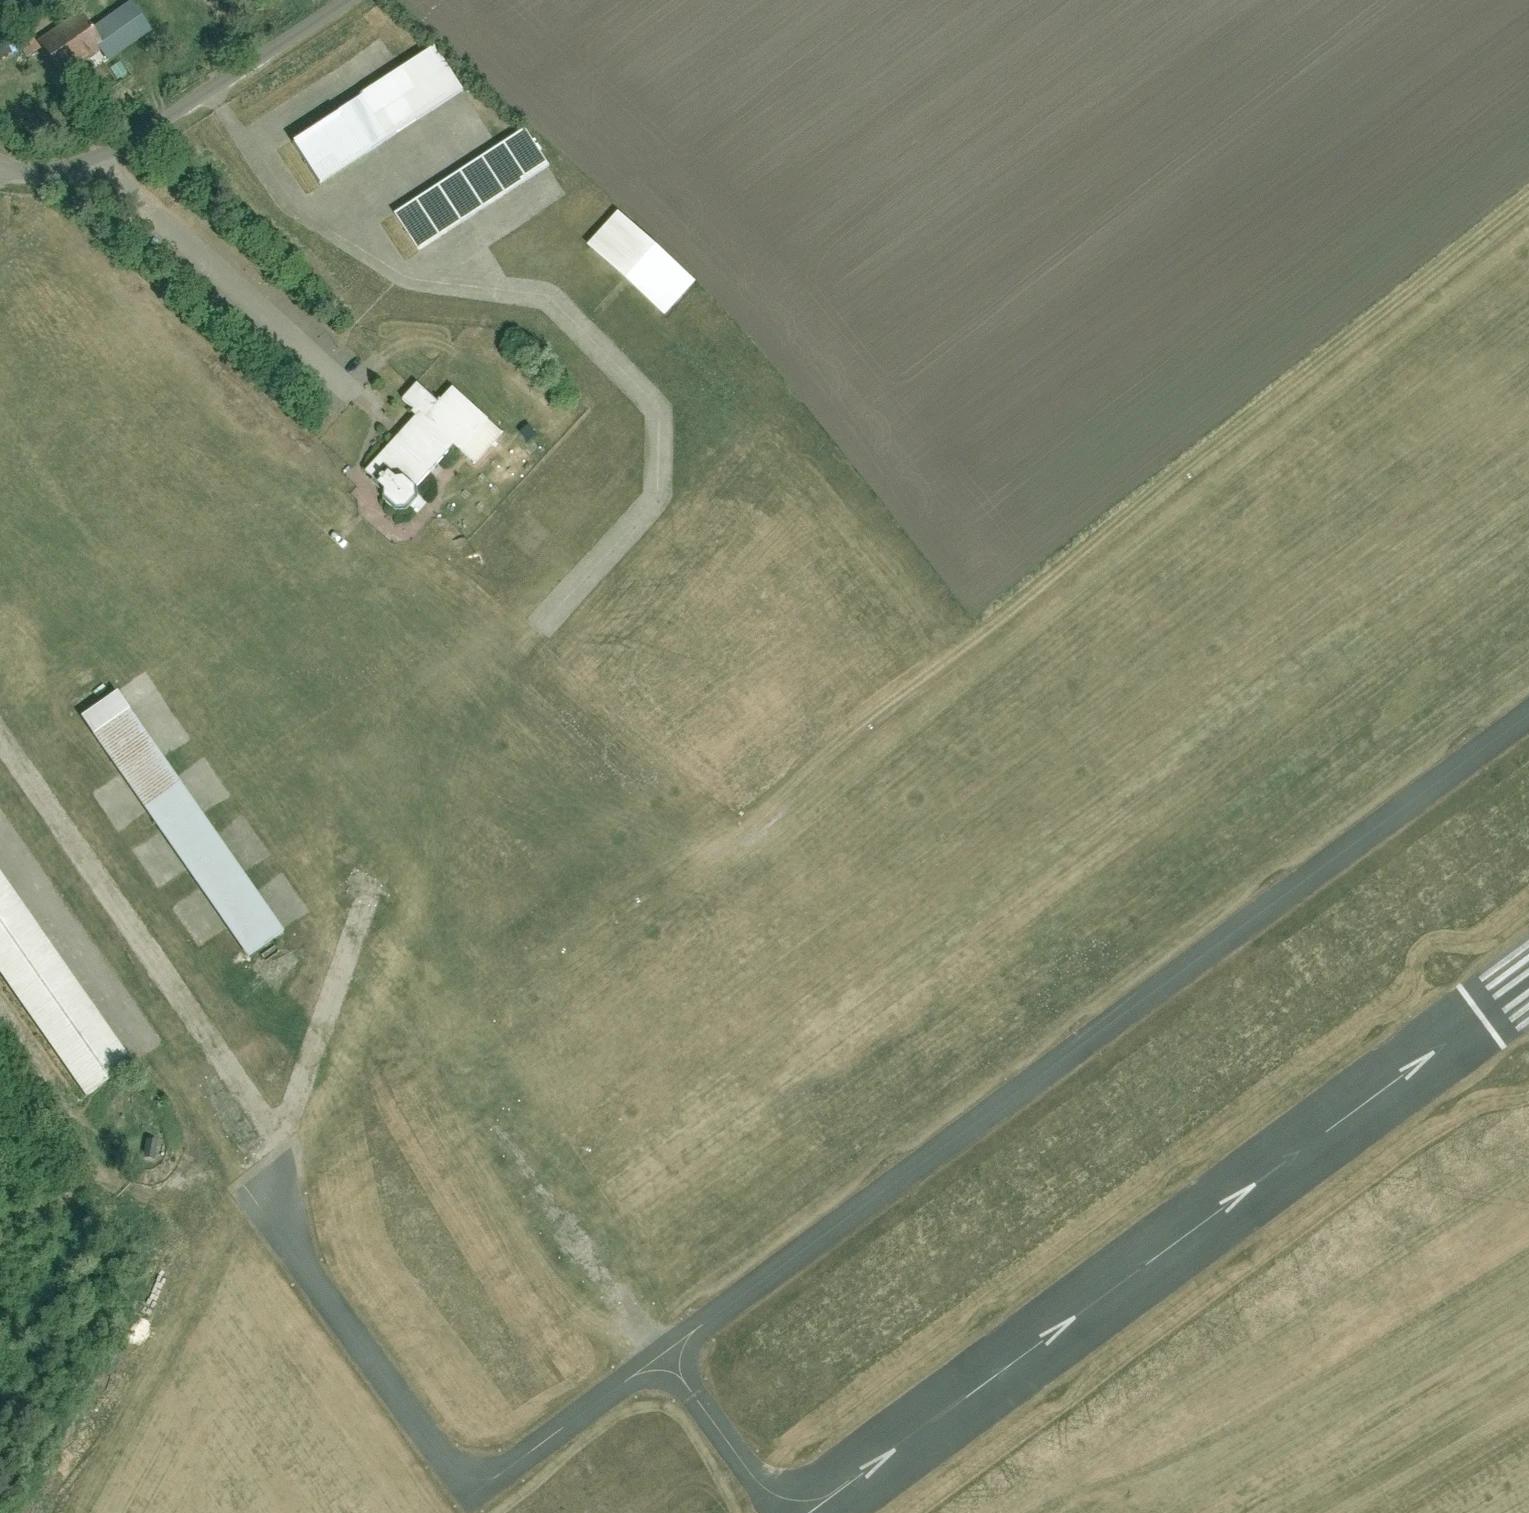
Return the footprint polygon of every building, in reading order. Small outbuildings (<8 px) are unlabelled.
[(103,24),(119,48),(124,54),(159,31),(138,0),(103,24)] [(96,14),(51,44),(73,78),(119,48),(96,14)] [(475,90),(446,45),(292,141),(324,183),(475,90)] [(535,129),(400,214),(427,251),(561,165),(535,129)] [(711,280),(630,207),(596,245),(677,316),(711,280)] [(510,434),(456,387),(442,400),(421,381),(404,399),(422,415),(369,472),(390,491),(389,503),(399,512),(412,512),(415,509),(420,513),(429,500),(424,496),(421,486),(458,447),(481,466),(510,434)] [(251,957),(287,932),(122,690),(83,713),(251,957)] [(92,1096),(137,1065),(0,864),(0,966),(92,1096)] [(174,1113),(148,1079),(102,1102),(127,1152),(153,1184),(188,1151),(174,1113)]
